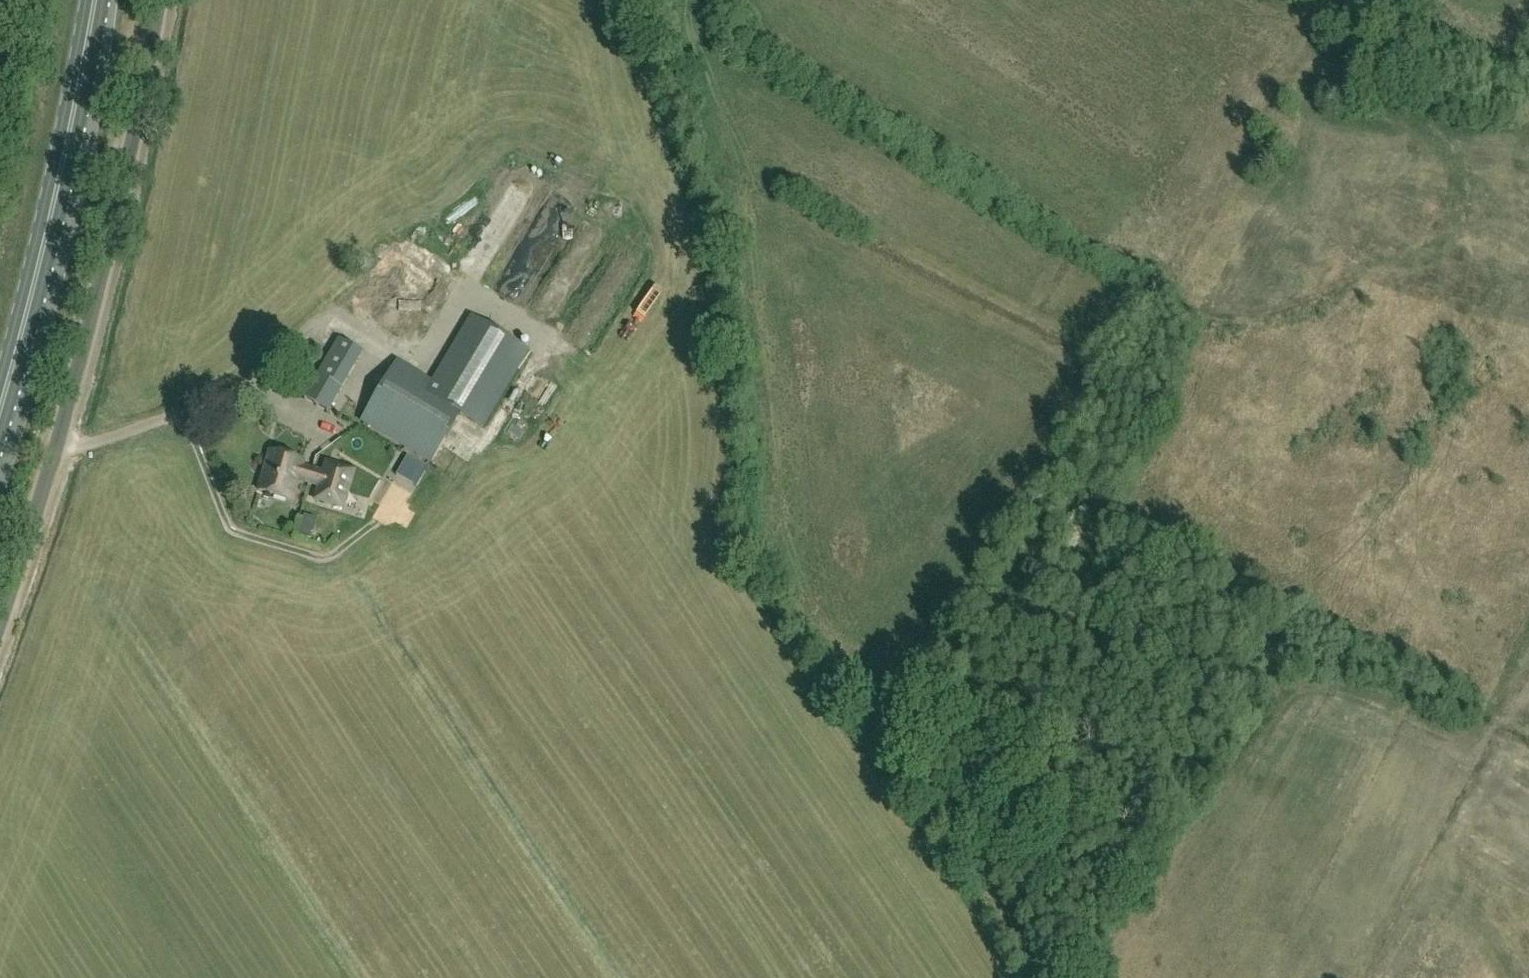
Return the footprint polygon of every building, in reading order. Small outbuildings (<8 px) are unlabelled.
[(535,247),(557,258),(576,222),(555,211),(535,247)] [(427,379),(420,390),(460,415),(482,428),(529,351),(471,316),(432,382),(427,379)] [(329,413),(363,354),(338,340),(305,399),(329,413)] [(420,390),(427,379),(398,362),(363,421),(432,462),(460,415),(420,390)] [(258,491),(291,501),(296,482),(317,488),(314,499),(342,508),(354,470),(325,461),(322,473),(301,466),(303,460),(270,451),(258,491)]
